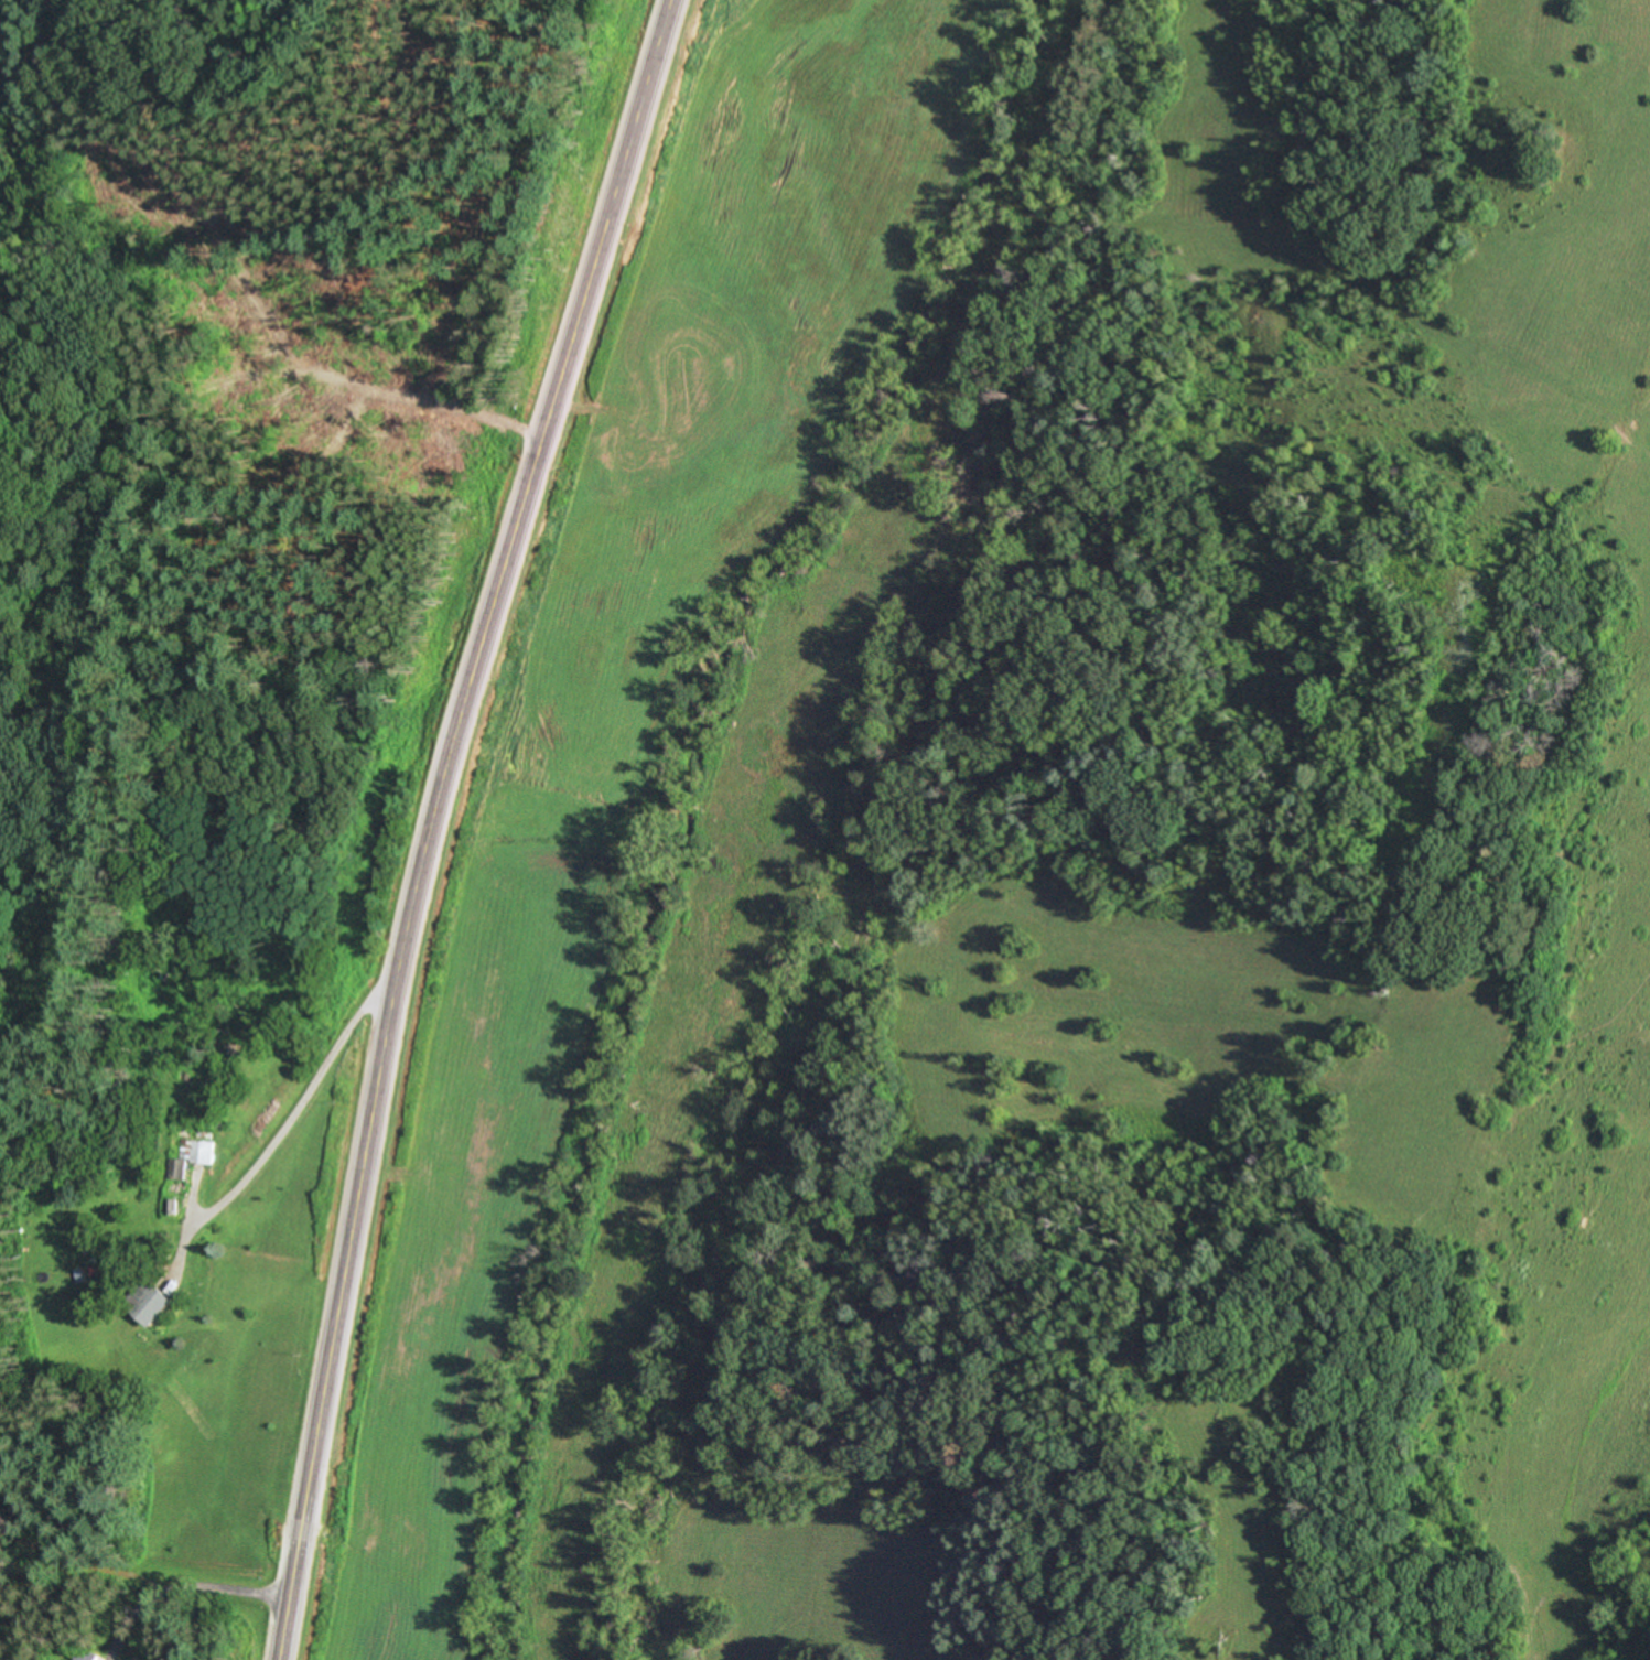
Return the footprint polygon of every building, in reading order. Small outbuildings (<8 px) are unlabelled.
[(191,1164),(216,1164),(216,1141),(191,1141),(191,1164)] [(168,1179),(185,1179),(185,1159),(168,1159),(168,1179)] [(134,1306),(154,1325),(179,1299),(158,1280),(134,1306)] [(98,1655),(78,1645),(71,1659),(96,1659),(98,1655)]
